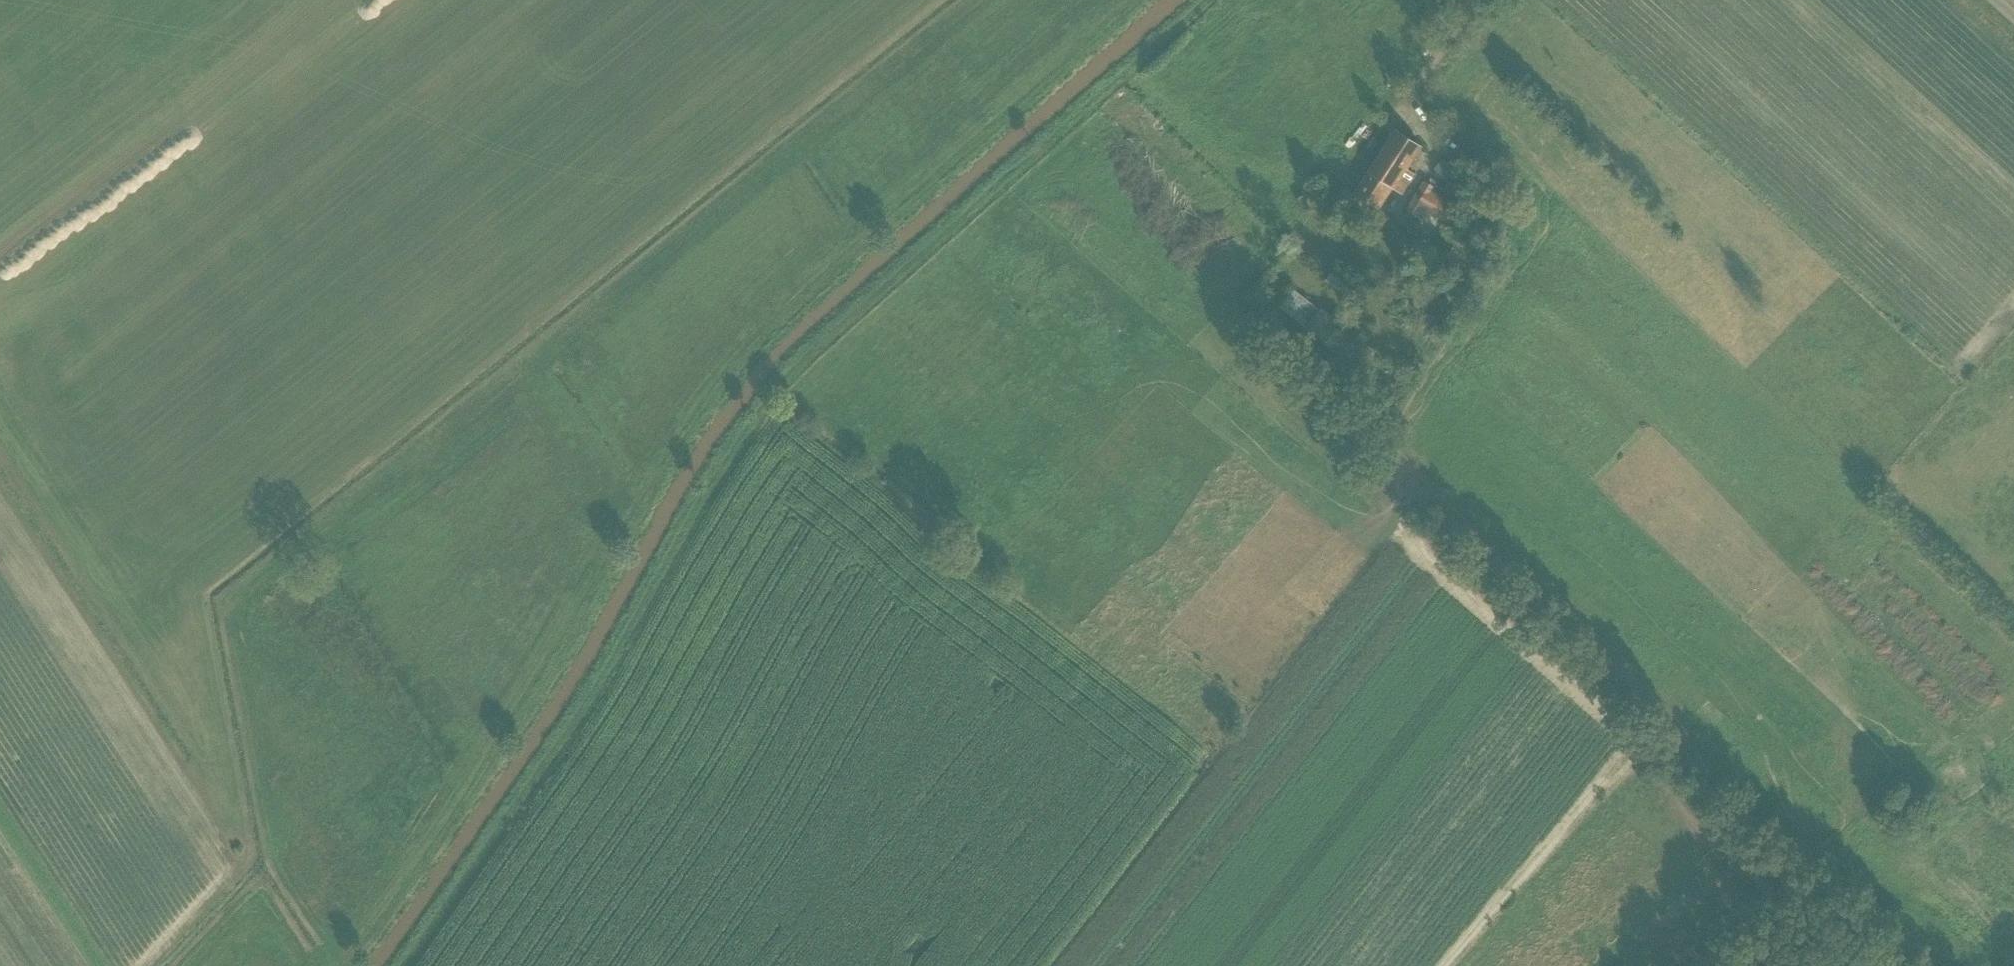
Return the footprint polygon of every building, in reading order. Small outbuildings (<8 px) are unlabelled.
[(1355,194),(1371,205),(1377,208),(1391,187),(1401,194),(1415,174),(1407,168),(1421,146),(1396,130),(1355,194)] [(1434,170),(1453,183),(1461,173),(1441,159),(1434,170)] [(1423,180),(1407,207),(1420,214),(1423,209),(1447,223),(1457,207),(1438,195),(1441,191),(1423,180)] [(1356,371),(1373,348),(1293,289),(1279,307),(1306,327),(1303,329),(1356,371)]
